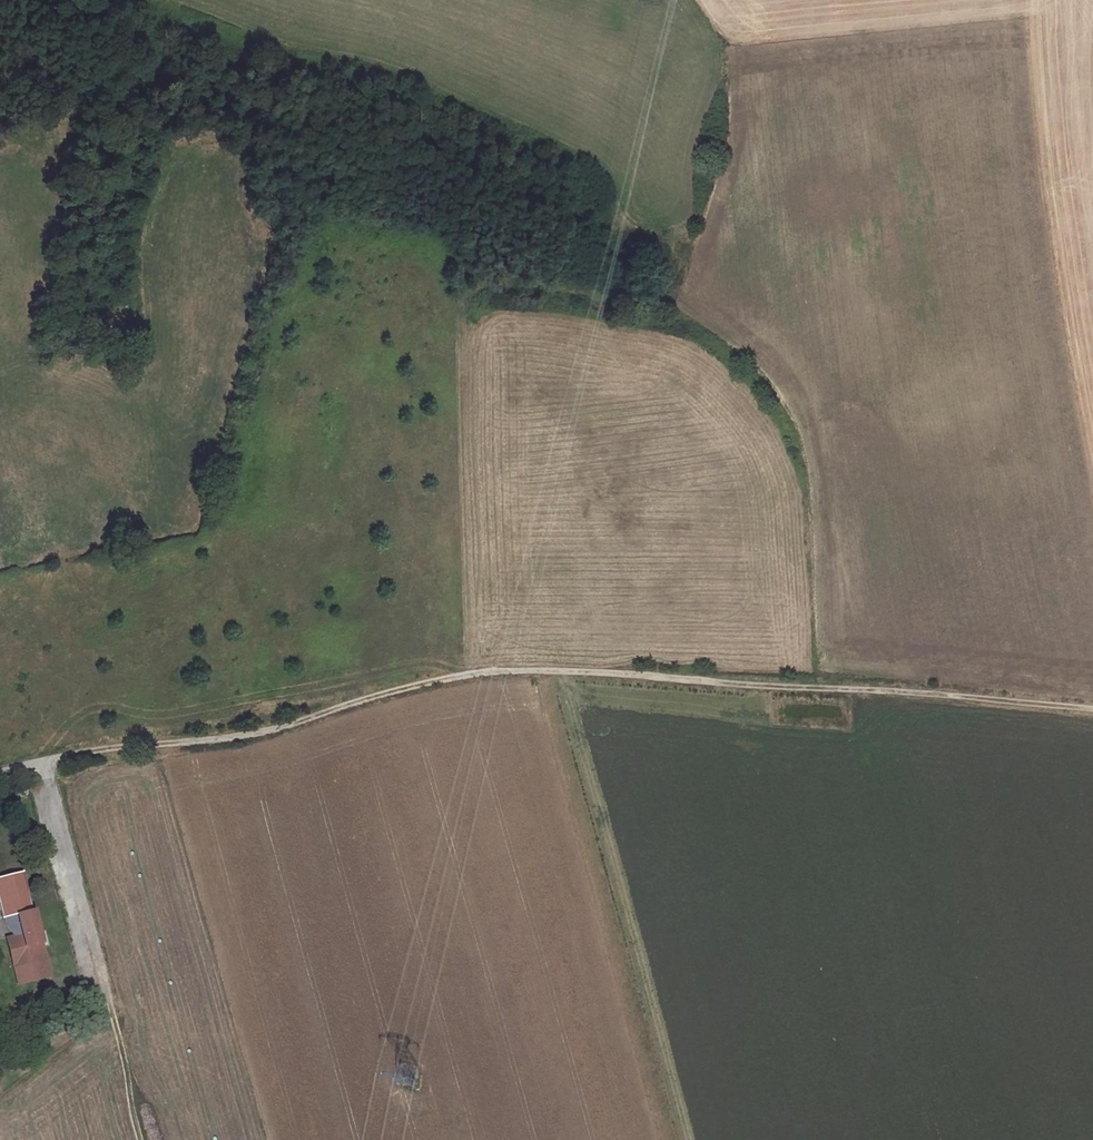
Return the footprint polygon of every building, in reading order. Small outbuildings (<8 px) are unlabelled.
[(48,962),(34,914),(17,918),(25,944),(11,948),(17,970),(48,962)] [(48,962),(17,970),(22,988),(52,979),(48,962)]
